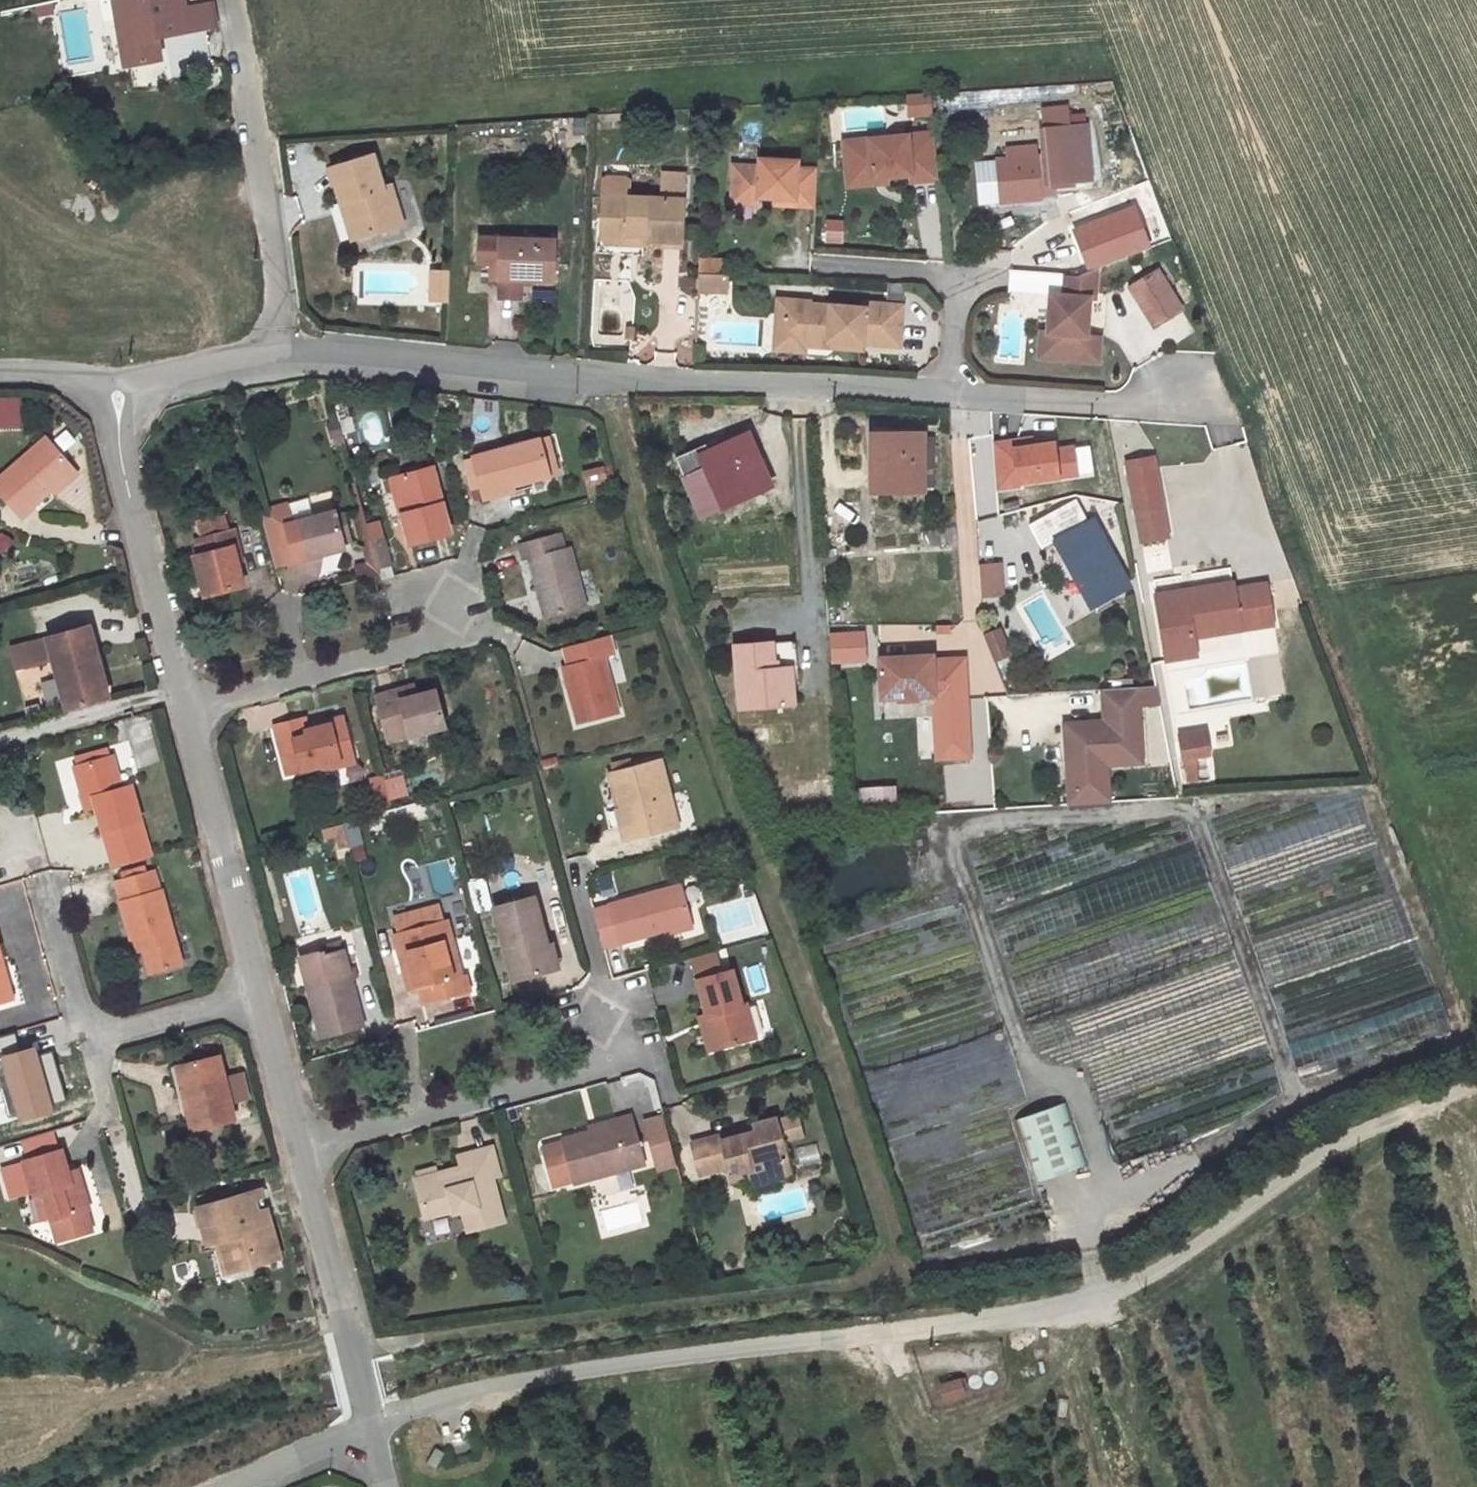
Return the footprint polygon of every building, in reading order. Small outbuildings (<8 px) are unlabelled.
[(125,65),(161,58),(157,37),(189,31),(183,0),(113,0),(125,65)] [(189,31),(216,21),(212,0),(183,0),(189,31)] [(924,112),(922,94),(908,95),(909,114),(924,112)] [(932,112),(930,94),(922,94),(924,112),(932,112)] [(1086,123),(1067,125),(1066,107),(1043,109),(1047,155),(1038,156),(1037,146),(1005,149),(1006,160),(995,160),(999,202),(1042,199),(1041,194),(1051,194),(1050,185),(1091,182),(1086,123)] [(704,132),(704,119),(691,118),(690,132),(704,132)] [(938,179),(934,132),(844,141),(846,171),(871,169),(872,178),(887,176),(910,174),(911,181),(938,179)] [(402,223),(390,185),(382,188),(372,155),(331,168),(341,201),(349,199),(360,236),(402,223)] [(815,206),(817,169),(797,168),(797,160),(759,158),(758,166),(733,164),(731,195),(737,202),(751,203),(758,197),(763,197),(764,195),(771,195),(771,197),(793,199),(793,205),(815,206)] [(999,202),(995,160),(985,161),(988,203),(999,202)] [(872,178),(871,169),(846,171),(848,186),(888,182),(887,176),(872,178)] [(684,174),(663,173),(662,198),(628,197),(629,181),(625,178),(607,177),(604,179),(602,218),(607,219),(606,238),(629,239),(629,234),(643,235),(643,240),(644,240),(663,240),(681,241),(684,174)] [(360,236),(349,199),(341,201),(342,204),(352,238),(360,236)] [(1153,247),(1140,212),(1076,236),(1090,271),(1096,268),(1153,247)] [(822,242),(841,243),(842,218),(823,218),(822,242)] [(629,239),(606,238),(606,243),(644,245),(644,240),(643,240),(643,235),(629,234),(629,239)] [(555,239),(478,236),(477,263),(498,264),(497,279),(500,279),(520,280),(553,281),(555,239)] [(699,273),(707,274),(721,274),(722,260),(699,259),(699,273)] [(1076,276),(1064,275),(1063,295),(1049,294),(1047,332),(1040,331),(1039,357),(1090,361),(1091,341),(1086,336),(1089,298),(1095,294),(1096,268),(1090,271),(1076,276)] [(448,292),(449,271),(431,271),(430,292),(448,292)] [(1157,271),(1130,288),(1154,326),(1181,309),(1157,271)] [(706,291),(707,274),(699,273),(698,291),(706,291)] [(727,292),(727,274),(721,274),(707,274),(706,291),(727,292)] [(520,280),(500,279),(500,297),(520,298),(520,280)] [(530,289),(529,301),(553,302),(554,290),(530,289)] [(447,300),(448,292),(430,292),(430,299),(447,300)] [(783,322),(785,300),(777,300),(774,350),(804,352),(804,346),(783,322)] [(785,300),(783,322),(804,346),(828,347),(828,341),(863,343),(899,346),(902,305),(864,302),(864,307),(809,304),(810,301),(785,300)] [(1099,337),(1086,336),(1091,341),(1090,361),(1098,361),(1099,337)] [(828,347),(862,349),(863,343),(828,341),(828,347)] [(22,427),(22,420),(21,401),(21,398),(0,399),(0,428),(22,427)] [(342,434),(339,422),(330,424),(333,436),(342,434)] [(727,441),(678,463),(702,517),(771,486),(747,432),(727,441)] [(924,437),(924,433),(880,433),(880,468),(871,468),(870,468),(870,490),(924,491),(924,488),(924,437)] [(880,468),(880,433),(871,433),(871,468),(880,468)] [(725,436),(676,459),(678,463),(727,441),(725,436)] [(74,469),(46,437),(0,477),(0,494),(21,518),(34,507),(32,505),(52,489),(74,469)] [(934,488),(934,437),(924,437),(924,488),(934,488)] [(550,475),(540,438),(472,456),(473,459),(464,461),(472,489),(480,487),(483,497),(499,492),(497,482),(511,478),(513,485),(530,481),(550,475)] [(1046,448),(1045,443),(1013,448),(1012,441),(992,444),(995,493),(1019,489),(1018,485),(1077,476),(1073,446),(1057,448),(1056,446),(1046,448)] [(1153,457),(1126,462),(1141,541),(1168,536),(1153,457)] [(432,467),(395,477),(405,512),(402,513),(410,544),(450,533),(432,467)] [(609,491),(604,467),(583,472),(588,495),(609,491)] [(74,469),(52,489),(55,492),(78,473),(74,469)] [(395,477),(390,478),(400,514),(402,513),(405,512),(395,477)] [(531,484),(530,481),(513,485),(511,478),(497,482),(499,492),(500,495),(515,491),(514,488),(531,484)] [(1076,498),(1029,524),(1042,548),(1055,541),(1091,607),(1129,586),(1092,519),(1088,521),(1076,498)] [(285,524),(292,522),(287,502),(259,509),(274,565),(294,560),(285,524)] [(292,522),(285,524),(294,560),(295,560),(345,547),(342,538),(337,520),(335,511),(292,522)] [(229,532),(225,518),(196,525),(200,539),(229,532)] [(345,518),(337,520),(342,538),(350,536),(345,518)] [(931,530),(933,546),(954,544),(952,527),(931,530)] [(200,539),(195,540),(199,555),(194,556),(204,596),(244,586),(238,564),(233,547),(238,546),(234,531),(229,532),(200,539)] [(586,607),(569,546),(564,548),(560,532),(519,543),(523,560),(529,558),(545,618),(586,607)] [(11,540),(0,534),(0,554),(2,556),(11,540)] [(376,560),(378,568),(390,565),(384,541),(372,544),(372,545),(376,560)] [(367,562),(376,560),(372,545),(363,547),(367,562)] [(238,546),(233,547),(238,564),(243,562),(238,546)] [(836,548),(824,549),(825,563),(837,562),(836,548)] [(358,580),(380,574),(378,568),(376,560),(367,562),(354,566),(358,580)] [(1000,564),(977,565),(979,595),(1002,593),(1000,564)] [(1181,592),(1156,596),(1167,660),(1196,655),(1193,637),(1191,625),(1202,623),(1204,635),(1273,624),(1266,584),(1234,590),(1233,583),(1197,589),(1197,593),(1182,595),(1181,592)] [(1202,623),(1191,625),(1193,637),(1204,635),(1202,623)] [(94,624),(12,646),(19,671),(55,661),(68,707),(113,695),(94,624)] [(998,629),(982,635),(993,662),(1009,655),(998,629)] [(861,633),(830,635),(832,660),(862,658),(861,633)] [(568,665),(562,666),(577,724),(619,713),(604,656),(614,653),(609,636),(563,648),(568,665)] [(789,641),(772,642),(774,668),(791,667),(789,641)] [(772,642),(734,645),(739,708),(794,704),(791,667),(774,668),(772,642)] [(931,655),(878,658),(880,698),(898,697),(899,697),(899,691),(915,690),(915,696),(916,696),(933,695),(933,701),(966,700),(963,658),(932,660),(931,655)] [(413,685),(398,689),(400,699),(416,695),(413,685)] [(1156,686),(1136,687),(1137,703),(1159,702),(1156,686)] [(1136,687),(1103,689),(1104,722),(1065,724),(1069,803),(1111,800),(1108,764),(1141,762),(1137,703),(1136,687)] [(400,699),(398,689),(376,695),(388,742),(445,726),(435,690),(416,695),(400,699)] [(899,697),(898,697),(898,701),(916,700),(916,696),(915,696),(915,690),(899,691),(899,697)] [(966,700),(933,701),(937,766),(969,764),(966,700)] [(29,718),(42,715),(39,704),(26,708),(29,718)] [(305,719),(276,727),(288,774),(321,765),(332,762),(333,767),(353,762),(343,721),(308,730),(305,719)] [(1204,731),(1179,735),(1183,759),(1207,756),(1204,731)] [(110,756),(107,748),(75,757),(77,766),(110,756)] [(77,766),(74,767),(81,792),(91,790),(96,808),(113,866),(151,856),(131,785),(121,787),(112,756),(110,756),(77,766)] [(614,771),(612,772),(621,807),(616,808),(625,841),(678,827),(660,759),(631,767),(614,771)] [(629,759),(612,763),(614,771),(631,767),(629,759)] [(1196,759),(1185,760),(1187,782),(1198,782),(1196,759)] [(381,776),(363,778),(368,806),(385,803),(381,776)] [(96,808),(91,790),(81,792),(87,811),(96,808)] [(319,828),(322,847),(343,843),(340,824),(319,828)] [(121,873),(123,880),(147,873),(145,866),(121,873)] [(182,964),(161,890),(160,891),(154,872),(147,873),(123,880),(116,882),(131,939),(135,938),(140,937),(144,949),(150,973),(182,964)] [(483,877),(465,880),(470,910),(487,907),(483,877)] [(593,909),(603,947),(691,924),(681,886),(593,909)] [(533,896),(494,907),(513,980),(547,970),(541,947),(546,946),(541,925),(533,896)] [(438,909),(396,920),(399,932),(442,921),(438,909)] [(462,975),(447,919),(442,921),(399,932),(394,934),(398,949),(403,948),(409,971),(404,972),(409,990),(420,988),(424,1003),(470,991),(466,974),(462,975)] [(541,947),(547,970),(558,967),(546,924),(541,925),(546,946),(541,947)] [(144,949),(140,937),(135,938),(138,951),(144,949)] [(325,950),(326,955),(343,950),(341,943),(324,948),(325,950)] [(403,948),(398,949),(404,972),(409,971),(403,948)] [(363,1025),(343,950),(326,955),(325,950),(300,957),(321,1037),(363,1025)] [(716,952),(692,959),(693,964),(717,958),(716,952)] [(717,958),(693,964),(707,1015),(716,1048),(755,1037),(746,1004),(742,1005),(732,970),(721,973),(717,958)] [(0,966),(0,975),(7,1000),(13,999),(4,965),(0,966)] [(716,1048),(707,1015),(700,1017),(709,1050),(716,1048)] [(224,1078),(219,1055),(182,1064),(190,1095),(184,1096),(192,1130),(234,1120),(230,1102),(224,1078)] [(190,1095),(182,1064),(171,1067),(179,1098),(184,1096),(190,1095)] [(224,1078),(230,1102),(248,1098),(242,1074),(224,1078)] [(1068,1104),(1017,1112),(1027,1177),(1078,1169),(1068,1104)] [(562,1139),(574,1183),(645,1163),(631,1115),(616,1119),(617,1124),(589,1132),(562,1139)] [(658,1170),(677,1165),(664,1115),(644,1120),(658,1170)] [(740,1131),(693,1143),(700,1173),(728,1165),(730,1173),(749,1168),(751,1175),(753,1185),(771,1180),(790,1175),(787,1162),(784,1153),(781,1140),(801,1135),(796,1116),(776,1121),(775,1119),(755,1124),(755,1127),(757,1131),(741,1135),(740,1131)] [(588,1127),(589,1132),(617,1124),(616,1119),(588,1127)] [(755,1127),(740,1131),(741,1135),(757,1131),(755,1127)] [(26,1160),(59,1150),(54,1134),(37,1139),(41,1152),(25,1157),(26,1160)] [(504,1221),(492,1177),(499,1175),(491,1147),(458,1156),(461,1167),(437,1174),(417,1179),(415,1180),(425,1218),(453,1210),(454,1213),(462,1210),(468,1231),(504,1221)] [(34,1196),(44,1192),(51,1218),(58,1240),(91,1230),(86,1210),(90,1209),(84,1188),(74,1191),(69,1173),(62,1150),(59,1150),(26,1160),(24,1161),(24,1162),(3,1169),(11,1197),(33,1191),(34,1196)] [(437,1174),(435,1167),(415,1172),(417,1179),(437,1174)] [(749,1168),(730,1173),(732,1180),(751,1175),(749,1168)] [(79,1170),(69,1173),(74,1191),(84,1188),(79,1170)] [(771,1180),(753,1185),(755,1192),(773,1187),(771,1180)] [(202,1206),(198,1207),(208,1242),(215,1240),(226,1237),(235,1270),(280,1257),(267,1213),(266,1213),(265,1207),(260,1209),(257,1199),(262,1198),(260,1189),(238,1195),(236,1187),(223,1191),(226,1199),(202,1206)] [(200,1198),(202,1206),(226,1199),(223,1191),(200,1198)] [(34,1196),(42,1221),(51,1218),(44,1192),(34,1196)] [(235,1270),(226,1237),(215,1240),(224,1273),(235,1270)] [(960,1381),(941,1386),(944,1398),(963,1393),(960,1381)] [(427,1462),(436,1468),(445,1452),(435,1447),(427,1462)]
